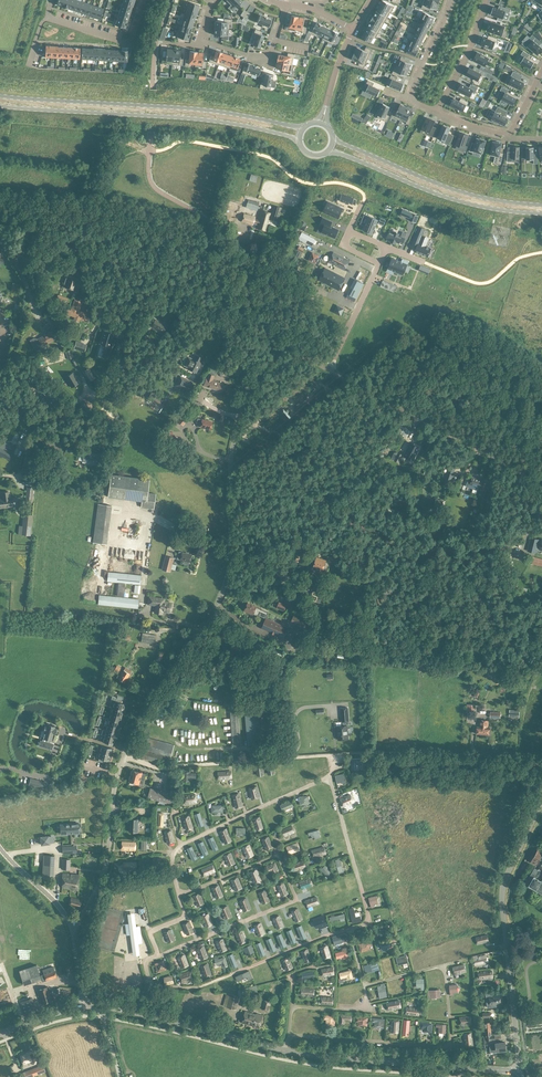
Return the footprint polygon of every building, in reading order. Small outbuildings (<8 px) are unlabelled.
[(71,0),(65,0),(63,7),(62,7),(68,9),(71,0)] [(77,0),(76,0),(71,0),(68,9),(73,10),(77,0)] [(79,12),(82,2),(77,0),(73,10),(79,12)] [(394,7),(383,0),(379,6),(390,12),(391,13),(394,7)] [(438,4),(428,0),(424,0),(421,8),(428,10),(429,7),(436,10),(438,4)] [(84,14),(87,4),(82,2),(79,12),(84,14)] [(189,2),(187,8),(197,11),(199,5),(189,2)] [(120,9),(131,12),(132,7),(122,3),(120,9)] [(89,15),(93,5),(87,4),(84,14),(89,15)] [(95,18),(98,7),(93,5),(89,15),(89,16),(95,18)] [(390,12),(379,6),(376,11),(387,17),(390,12)] [(493,7),(491,14),(498,17),(497,20),(502,22),(506,11),(509,12),(511,9),(501,6),(500,9),(493,7)] [(100,20),(104,9),(98,7),(95,18),(100,20)] [(186,14),(195,17),(196,17),(197,11),(187,8),(186,14)] [(131,12),(120,9),(119,14),(129,17),(131,12)] [(387,17),(376,11),(373,16),(384,23),(387,17)] [(432,23),(434,17),(423,12),(420,17),(432,23)] [(184,13),(183,19),(184,20),(193,23),(195,17),(186,14),(184,13)] [(127,22),(129,17),(119,14),(117,19),(127,23),(127,22)] [(260,15),(257,22),(262,24),(261,27),(267,29),(271,20),(268,18),(264,16),(264,17),(260,15)] [(286,23),(285,29),(296,31),(296,30),(295,30),(298,17),(299,17),(299,16),(291,15),(290,23),(286,23)] [(384,23),(373,16),(370,22),(371,22),(381,28),(384,23)] [(298,17),(295,30),(296,30),(302,32),(301,33),(306,34),(307,27),(304,26),(305,18),(299,17),(298,17)] [(432,23),(420,17),(417,23),(428,28),(428,29),(429,29),(432,23)] [(215,21),(214,28),(228,29),(229,23),(231,23),(232,19),(224,18),(223,22),(215,21)] [(127,23),(117,19),(115,25),(125,28),(126,26),(127,22),(127,23)] [(184,20),(182,25),(191,28),(193,23),(184,20)] [(502,35),(504,27),(505,27),(504,26),(504,27),(491,22),(490,21),(490,22),(487,30),(487,31),(501,36),(502,36),(502,35)] [(311,26),(308,33),(317,37),(318,36),(318,35),(322,25),(323,25),(319,23),(319,24),(316,22),(314,28),(311,26)] [(381,28),(371,22),(370,22),(368,27),(378,33),(381,28)] [(426,34),(428,29),(428,28),(417,23),(414,29),(417,30),(417,29),(426,34)] [(179,24),(178,30),(190,34),(191,28),(182,25),(179,24)] [(322,25),(318,35),(318,36),(323,38),(328,28),(323,25),(322,25)] [(378,33),(368,27),(365,32),(374,37),(375,38),(378,33)] [(214,28),(214,35),(221,36),(221,39),(228,40),(229,29),(228,29),(214,28)] [(323,38),(322,39),(327,42),(328,42),(333,30),(328,28),(323,38)] [(255,29),(252,38),(255,39),(253,45),(260,48),(261,44),(262,44),(263,40),(264,36),(261,35),(262,31),(255,29)] [(426,34),(417,29),(417,30),(414,35),(423,39),(426,34)] [(178,30),(176,36),(188,40),(190,34),(178,30)] [(327,42),(333,45),(335,43),(338,44),(341,38),(338,37),(339,33),(333,30),(328,42),(327,42)] [(374,37),(365,32),(361,38),(371,43),(374,37)] [(420,45),(423,39),(414,35),(412,40),(420,45)] [(483,37),(480,45),(487,47),(487,48),(491,50),(491,49),(493,49),(496,42),(498,39),(489,35),(487,39),(483,37)] [(526,45),(528,46),(537,55),(539,52),(540,53),(541,51),(541,48),(536,44),(539,41),(532,35),(530,38),(531,39),(526,45)] [(418,50),(420,45),(412,40),(409,39),(407,45),(418,50)] [(416,56),(419,50),(418,50),(407,45),(404,50),(416,56)] [(368,59),(372,50),(366,47),(364,50),(357,47),(355,53),(354,53),(368,59)] [(162,57),(162,64),(172,65),(174,49),(167,49),(166,57),(162,57)] [(174,49),(172,65),(182,66),(183,59),(180,59),(181,50),(174,49)] [(211,55),(208,62),(218,65),(222,53),(223,53),(216,50),(214,57),(211,55)] [(185,59),(185,66),(189,66),(189,64),(195,64),(195,66),(197,52),(190,51),(189,60),(185,59)] [(534,63),(527,58),(529,55),(523,51),(521,55),(523,56),(519,62),(530,69),(534,63)] [(197,52),(195,66),(202,66),(202,68),(205,68),(206,61),(203,61),(204,53),(197,52)] [(477,52),(473,61),(482,65),(480,69),(492,75),(494,71),(485,67),(489,58),(477,52)] [(222,53),(218,65),(224,67),(228,55),(223,53),(222,53)] [(278,61),(293,64),(295,54),(288,53),(288,56),(279,54),(278,61)] [(364,68),(368,59),(354,53),(355,53),(354,53),(352,59),(359,62),(358,66),(364,68)] [(228,55),(224,67),(230,69),(234,57),(233,57),(228,55)] [(410,69),(412,65),(411,65),(411,64),(404,61),(405,58),(399,55),(395,65),(409,70),(409,69),(410,69)] [(234,57),(230,69),(239,73),(242,65),(238,64),(240,59),(237,58),(238,57),(234,56),(233,57),(234,57)] [(277,61),(276,68),(285,70),(284,73),(291,75),(293,64),(278,61),(277,61)] [(244,66),(242,73),(251,77),(252,74),(258,76),(260,69),(257,67),(253,65),(253,66),(249,64),(247,68),(244,66)] [(407,76),(409,70),(395,65),(392,74),(398,76),(399,73),(407,76)] [(477,72),(469,68),(466,75),(478,81),(481,74),(483,75),(485,72),(479,68),(477,72)] [(520,90),(524,83),(518,80),(521,75),(513,71),(511,76),(512,77),(509,84),(510,84),(509,85),(513,87),(514,86),(520,90)] [(261,82),(260,88),(263,89),(264,88),(271,90),(274,75),(266,73),(264,83),(261,82)] [(401,91),(404,84),(396,81),(397,78),(391,75),(387,85),(401,91)] [(380,91),(379,91),(380,89),(372,86),(374,83),(368,80),(366,83),(367,84),(364,91),(377,96),(378,95),(380,91)] [(471,84),(469,88),(460,83),(458,87),(459,88),(458,91),(469,97),(472,92),(475,94),(478,88),(471,84)] [(513,105),(516,98),(506,94),(508,90),(502,87),(500,91),(502,92),(499,98),(513,105)] [(467,106),(468,102),(461,98),(459,101),(453,98),(450,105),(463,112),(466,105),(467,106)] [(386,115),(390,107),(383,104),(377,118),(387,122),(390,116),(386,115)] [(401,120),(406,108),(407,107),(400,104),(397,112),(394,111),(391,117),(400,121),(401,120)] [(503,116),(506,111),(498,107),(492,119),(493,120),(492,121),(497,124),(498,122),(504,125),(508,118),(503,116)] [(409,117),(412,110),(406,108),(401,120),(406,122),(406,123),(409,125),(412,119),(409,117)] [(432,126),(434,121),(427,118),(422,129),(427,132),(426,134),(433,137),(437,128),(432,126)] [(443,126),(438,138),(445,141),(450,129),(443,126)] [(465,145),(468,135),(460,133),(456,145),(463,148),(462,151),(466,152),(468,146),(465,145)] [(471,144),(469,151),(473,152),(473,151),(481,154),(481,153),(483,154),(484,148),(483,148),(486,141),(480,139),(477,138),(475,145),(471,144)] [(425,140),(423,146),(428,148),(431,142),(425,140)] [(495,143),(493,142),(491,156),(498,157),(497,163),(501,164),(503,153),(500,152),(501,144),(500,144),(500,143),(495,142),(495,143)] [(513,147),(512,152),(508,152),(507,161),(512,162),(513,159),(519,160),(520,147),(513,147)] [(534,147),(526,147),(526,160),(533,159),(534,164),(538,164),(538,155),(534,155),(534,147)] [(21,168),(20,180),(25,180),(26,174),(30,174),(31,166),(31,164),(28,164),(26,164),(21,168)] [(36,166),(34,176),(34,177),(43,178),(44,178),(44,171),(45,167),(36,166)] [(353,204),(354,199),(342,196),(340,201),(346,202),(345,203),(349,204),(349,203),(353,204)] [(328,202),(323,212),(339,218),(343,209),(328,202)] [(266,231),(270,219),(270,218),(271,218),(271,219),(277,221),(281,208),(274,205),(272,215),(271,214),(271,213),(262,210),(259,220),(258,223),(256,228),(266,231)] [(405,216),(410,218),(409,220),(412,222),(415,214),(412,213),(407,211),(405,216)] [(254,219),(255,217),(244,214),(242,221),(253,224),(253,222),(258,223),(259,220),(254,219)] [(364,215),(360,225),(364,226),(363,230),(372,233),(378,220),(368,216),(368,217),(364,215)] [(320,225),(317,232),(325,236),(325,234),(335,238),(338,230),(330,226),(332,222),(323,218),(320,224),(320,225)] [(419,227),(411,247),(416,249),(415,251),(428,257),(431,248),(426,246),(429,238),(421,235),(424,229),(419,227)] [(302,232),(299,239),(312,246),(316,239),(302,232)] [(389,232),(387,238),(391,240),(391,241),(395,243),(396,242),(399,243),(400,241),(403,242),(407,234),(403,232),(401,236),(398,235),(399,234),(395,232),(394,233),(389,232)] [(328,262),(336,266),(344,270),(349,260),(333,252),(328,262)] [(313,253),(309,260),(319,265),(321,260),(318,258),(319,256),(313,253)] [(392,258),(387,272),(392,274),(393,271),(403,275),(409,261),(403,259),(401,262),(392,258)] [(345,278),(344,278),(325,268),(319,281),(339,291),(345,278)] [(66,277),(64,284),(67,285),(66,287),(76,291),(79,282),(76,281),(77,280),(69,277),(69,278),(66,277)] [(364,284),(355,279),(348,294),(356,298),(364,284)] [(386,281),(384,288),(390,290),(393,284),(386,281)] [(55,302),(66,305),(69,298),(58,295),(55,302)] [(333,306),(350,316),(354,309),(337,299),(333,306)] [(390,310),(393,305),(385,299),(381,303),(390,310)] [(72,309),(70,315),(75,317),(74,320),(79,322),(80,319),(83,320),(84,317),(85,317),(86,313),(79,311),(82,303),(75,300),(72,307),(71,309),(72,309)] [(156,320),(152,326),(163,332),(166,326),(156,320)] [(30,341),(29,342),(30,344),(31,344),(35,350),(40,351),(42,350),(39,345),(41,344),(42,346),(56,339),(56,338),(58,340),(62,347),(65,345),(58,331),(53,333),(52,331),(38,339),(34,338),(30,340),(30,341)] [(103,354),(111,356),(113,349),(120,351),(123,342),(112,338),(113,335),(104,332),(100,343),(106,345),(103,354)] [(145,336),(142,340),(148,345),(152,341),(145,336)] [(86,345),(75,342),(73,349),(84,352),(86,345)] [(188,358),(185,365),(190,367),(189,368),(196,371),(197,369),(198,369),(199,366),(200,367),(201,367),(202,366),(203,364),(203,363),(202,362),(201,361),(203,358),(196,355),(193,360),(188,358)] [(220,357),(212,367),(215,369),(223,359),(220,357)] [(95,378),(88,368),(84,370),(91,381),(95,378)] [(72,374),(65,378),(71,388),(79,383),(75,376),(74,377),(72,374)] [(206,379),(204,386),(220,391),(222,384),(212,381),(213,377),(207,375),(205,378),(206,379)] [(181,376),(176,386),(189,392),(193,382),(181,376)] [(51,385),(42,392),(55,408),(63,401),(51,385)] [(153,393),(150,399),(159,405),(163,400),(153,393)] [(188,407),(201,410),(202,403),(190,400),(188,407)] [(22,415),(18,408),(12,411),(16,418),(22,415)] [(183,424),(188,417),(190,415),(185,412),(184,412),(180,410),(174,417),(178,420),(178,421),(183,424)] [(201,423),(201,427),(210,429),(212,421),(198,418),(197,422),(201,423)] [(10,459),(12,453),(15,447),(4,442),(5,441),(1,439),(0,442),(0,455),(10,459)] [(411,443),(404,456),(411,460),(418,447),(411,443)] [(99,460),(100,455),(91,453),(85,451),(83,457),(82,461),(82,462),(89,463),(88,465),(92,466),(92,464),(97,466),(99,460)] [(394,453),(391,458),(394,460),(399,463),(403,455),(398,453),(394,453)] [(450,465),(445,481),(450,483),(455,467),(450,465)] [(111,475),(108,497),(142,502),(141,507),(154,509),(156,494),(148,493),(150,480),(111,475)] [(479,488),(481,480),(472,477),(470,484),(472,485),(471,488),(478,490),(479,488)] [(481,480),(479,488),(483,489),(482,492),(483,493),(483,494),(484,494),(483,498),(487,499),(490,500),(492,494),(489,493),(490,491),(486,490),(489,480),(482,478),(481,480)] [(471,489),(465,503),(471,505),(477,491),(471,489)] [(0,499),(0,508),(13,506),(12,502),(17,501),(17,497),(11,497),(11,491),(2,493),(2,498),(0,499)] [(391,494),(387,503),(395,507),(400,499),(391,494)] [(436,499),(434,505),(442,507),(444,500),(436,499)] [(98,504),(93,543),(106,545),(112,506),(98,504)] [(400,512),(397,511),(387,507),(385,512),(395,515),(410,521),(412,517),(406,515),(400,512)] [(25,514),(23,534),(30,535),(32,515),(25,514)] [(537,548),(540,549),(541,550),(541,540),(541,546),(538,545),(539,540),(531,538),(527,551),(536,553),(537,548)] [(179,552),(178,556),(181,557),(180,560),(184,561),(183,564),(188,565),(189,562),(191,555),(182,552),(179,552)] [(531,562),(541,564),(541,556),(533,554),(531,562)] [(165,556),(162,570),(170,572),(173,558),(165,556)] [(317,557),(314,567),(323,571),(326,561),(317,557)] [(108,572),(107,581),(118,582),(125,583),(140,585),(141,576),(108,572)] [(118,582),(117,597),(124,598),(124,597),(128,597),(129,589),(125,589),(125,583),(118,582)] [(311,594),(309,598),(316,601),(320,602),(323,593),(319,592),(318,590),(315,592),(313,591),(312,594),(311,594)] [(99,595),(98,605),(138,609),(139,599),(124,598),(117,597),(99,595)] [(149,597),(149,604),(159,605),(158,613),(163,613),(163,610),(166,610),(166,611),(167,612),(169,612),(170,612),(170,611),(171,611),(172,602),(164,601),(164,598),(149,597)] [(279,602),(277,608),(284,611),(287,605),(289,606),(291,606),(294,598),(289,597),(288,598),(287,598),(284,604),(279,602)] [(297,600),(294,607),(306,611),(309,604),(297,600)] [(248,603),(244,611),(259,617),(260,616),(265,618),(268,612),(256,607),(248,603)] [(293,614),(292,616),(290,621),(303,627),(306,620),(293,614)] [(266,620),(266,621),(262,628),(284,638),(287,630),(266,620)] [(252,638),(244,656),(250,659),(258,641),(252,638)] [(244,646),(233,642),(231,647),(230,650),(238,654),(239,651),(241,652),(244,653),(247,647),(244,645),(244,646)] [(257,650),(254,657),(258,658),(263,647),(258,645),(255,650),(257,650)] [(129,661),(122,669),(128,674),(140,661),(134,656),(136,654),(129,648),(123,656),(129,661)] [(282,653),(273,648),(272,651),(269,657),(277,662),(282,653)] [(253,657),(248,667),(260,672),(264,662),(253,657)] [(180,691),(176,695),(185,704),(190,700),(180,691)] [(112,707),(122,710),(124,703),(123,703),(124,700),(116,697),(116,698),(116,697),(112,696),(110,707),(112,707)] [(238,706),(230,706),(233,746),(241,746),(238,706)] [(122,710),(112,707),(110,713),(121,715),(122,710)] [(342,722),(343,722),(344,726),(337,726),(338,740),(348,739),(347,726),(347,721),(349,721),(348,707),(340,708),(342,722)] [(270,708),(245,710),(248,746),(273,744),(270,708)] [(110,713),(109,718),(119,721),(121,715),(110,713)] [(119,721),(109,718),(106,718),(105,721),(108,721),(107,724),(118,727),(119,721)] [(477,727),(476,734),(489,735),(490,728),(487,728),(488,721),(480,720),(479,727),(477,727)] [(43,738),(42,741),(40,740),(39,746),(52,749),(53,744),(49,743),(50,740),(51,740),(53,733),(55,733),(57,728),(54,727),(55,726),(47,723),(46,725),(45,725),(43,730),(45,730),(43,738)] [(118,727),(107,724),(105,730),(103,729),(102,732),(116,736),(117,733),(116,732),(118,727)] [(206,735),(203,735),(203,742),(216,742),(216,738),(213,738),(213,732),(206,732),(206,735)] [(114,739),(104,735),(102,741),(101,741),(114,745),(115,744),(114,744),(113,744),(114,739)] [(143,736),(136,757),(169,766),(175,745),(143,736)] [(101,746),(99,752),(109,755),(111,748),(113,749),(113,748),(113,749),(100,745),(101,746)] [(109,755),(99,752),(97,757),(99,758),(98,761),(105,763),(106,760),(108,760),(109,755)] [(361,763),(361,758),(351,758),(351,770),(357,770),(356,763),(361,763)] [(275,775),(274,766),(267,767),(268,775),(275,775)] [(203,776),(208,778),(211,769),(206,767),(203,776)] [(133,770),(130,781),(134,782),(133,784),(138,785),(139,784),(143,785),(146,774),(142,773),(133,770)] [(229,771),(218,772),(219,780),(230,779),(229,771)] [(184,772),(184,781),(189,781),(189,778),(196,778),(196,773),(190,773),(190,772),(184,772)] [(344,774),(335,776),(337,784),(342,782),(343,785),(346,784),(344,774)] [(31,778),(29,785),(38,788),(45,790),(47,783),(40,781),(31,778)] [(257,786),(249,788),(252,799),(260,797),(257,786)] [(150,788),(148,797),(172,804),(174,795),(150,788)] [(195,793),(183,795),(183,797),(184,803),(185,805),(197,803),(196,801),(197,801),(196,796),(195,793)] [(233,795),(231,795),(235,809),(236,808),(237,809),(242,808),(242,807),(243,807),(240,793),(238,794),(238,793),(233,795)] [(350,795),(340,799),(344,807),(354,803),(350,795)] [(309,796),(299,796),(300,805),(309,805),(309,796)] [(291,800),(280,805),(283,812),(286,811),(286,810),(294,806),(291,800)] [(266,818),(275,818),(275,808),(266,808),(266,818)] [(360,811),(347,815),(348,820),(350,820),(351,822),(358,820),(358,818),(361,817),(360,811)] [(200,812),(195,814),(199,824),(203,823),(200,812)] [(189,815),(181,818),(185,830),(186,830),(187,831),(193,829),(192,828),(194,828),(189,815)] [(260,817),(253,820),(256,830),(263,828),(260,817)] [(130,819),(130,832),(138,832),(138,820),(130,819)] [(65,824),(61,825),(61,826),(61,834),(71,833),(70,824),(65,824)] [(79,824),(70,824),(71,833),(80,833),(79,824)] [(363,824),(350,827),(352,833),(354,832),(354,834),(362,832),(361,830),(365,829),(363,824)] [(292,825),(281,830),(284,838),(295,834),(292,825)] [(226,829),(219,831),(220,835),(224,844),(232,841),(226,829)] [(165,832),(164,832),(165,837),(167,844),(168,844),(169,844),(173,843),(175,842),(173,837),(172,830),(170,831),(170,830),(165,831),(165,832)] [(319,830),(309,833),(309,835),(312,835),(313,839),(315,839),(316,839),(315,839),(321,837),(319,830)] [(41,837),(42,845),(49,843),(54,842),(53,838),(49,839),(48,836),(41,837)] [(263,839),(261,840),(266,851),(268,850),(272,849),(272,848),(274,848),(269,836),(268,837),(267,837),(266,837),(263,838),(263,839)] [(367,836),(354,840),(355,845),(357,845),(358,847),(365,845),(365,843),(368,842),(367,836)] [(334,849),(343,846),(340,837),(331,840),(334,849)] [(214,839),(209,841),(213,851),(218,849),(214,839)] [(298,842),(286,847),(289,854),(301,850),(298,842)] [(204,843),(200,845),(204,855),(209,853),(204,843)] [(244,847),(242,848),(247,859),(249,858),(253,856),(254,855),(250,844),(248,845),(248,844),(244,846),(244,847)] [(192,846),(187,848),(193,861),(198,859),(192,846)] [(324,846),(311,850),(311,851),(311,852),(312,857),(313,857),(313,858),(327,854),(326,853),(327,853),(325,848),(324,846)] [(530,862),(536,866),(541,856),(541,849),(539,847),(530,862)] [(370,849),(357,853),(359,858),(361,857),(361,859),(369,857),(368,855),(371,854),(370,849)] [(225,855),(223,855),(228,867),(230,866),(234,865),(234,864),(236,864),(231,852),(229,853),(225,854),(225,855)] [(54,856),(43,855),(42,877),(53,878),(54,856)] [(153,863),(152,868),(164,870),(165,865),(160,864),(161,857),(156,856),(156,857),(154,857),(153,861),(155,861),(155,863),(153,863)] [(340,858),(335,860),(339,874),(344,872),(340,858)] [(304,860),(292,864),(295,872),(307,868),(304,860)] [(122,863),(122,868),(123,868),(123,870),(136,870),(136,868),(137,864),(136,864),(136,862),(130,862),(123,862),(123,863),(122,863)] [(275,862),(266,866),(269,874),(271,874),(271,875),(280,871),(275,862)] [(373,862),(361,865),(362,870),(364,870),(365,872),(372,870),(372,868),(375,867),(373,862)] [(213,864),(201,869),(202,871),(203,875),(204,875),(205,877),(216,872),(215,870),(214,866),(213,864)] [(326,865),(320,870),(322,872),(323,871),(328,878),(334,874),(326,865)] [(523,883),(528,886),(529,884),(541,892),(541,865),(538,869),(534,868),(528,878),(529,879),(528,881),(525,879),(523,883)] [(257,869),(249,872),(254,884),(262,880),(257,869)] [(63,874),(62,884),(62,888),(72,889),(72,890),(78,891),(79,875),(63,874)] [(377,874),(364,878),(366,883),(368,883),(368,885),(376,882),(375,880),(378,880),(377,874)] [(337,877),(342,890),(347,888),(343,875),(337,877)] [(238,877),(230,880),(235,891),(243,888),(238,877)] [(310,878),(298,882),(301,890),(313,886),(310,878)] [(284,882),(276,886),(281,897),(289,894),(284,882)] [(219,885),(211,888),(216,899),(224,896),(219,885)] [(380,887),(368,890),(369,896),(371,895),(372,897),(379,895),(379,893),(382,892),(380,887)] [(266,890),(258,893),(263,905),(270,901),(266,890)] [(354,902),(358,901),(356,891),(344,893),(346,899),(353,897),(354,902)] [(200,892),(192,896),(197,907),(205,904),(200,892)] [(328,906),(340,901),(338,895),(326,900),(328,906)] [(317,896),(305,900),(308,908),(320,904),(317,896)] [(71,897),(68,906),(79,909),(82,900),(71,897)] [(247,898),(239,901),(244,912),(251,909),(247,898)] [(384,899),(371,903),(373,908),(375,908),(375,910),(383,907),(382,905),(385,905),(384,899)] [(228,905),(220,909),(225,920),(233,917),(228,905)] [(298,908),(290,911),(295,923),(303,919),(298,908)] [(354,908),(349,909),(353,924),(362,921),(360,916),(356,917),(354,908)] [(387,912),(375,915),(376,921),(378,920),(379,922),(386,920),(385,918),(389,917),(387,912)] [(209,913),(201,916),(206,928),(213,925),(209,913)] [(280,915),(272,919),(277,930),(285,927),(280,915)] [(327,924),(324,916),(313,920),(316,928),(318,927),(326,924),(327,924)] [(136,926),(135,919),(132,919),(129,920),(129,923),(125,924),(126,934),(131,934),(132,943),(133,952),(140,951),(139,943),(142,943),(141,931),(141,930),(137,930),(136,926)] [(190,921),(182,924),(187,936),(194,932),(190,921)] [(261,922),(253,926),(258,937),(266,934),(261,922)] [(301,925),(296,927),(301,937),(306,935),(301,925)] [(388,925),(376,928),(378,937),(384,935),(383,932),(390,931),(388,925)] [(171,929),(163,932),(168,943),(176,940),(171,929)] [(291,929),(287,931),(291,941),(296,939),(291,929)] [(243,930),(235,933),(239,945),(247,942),(243,930)] [(281,933),(276,935),(281,945),(286,943),(281,933)] [(336,935),(332,937),(335,945),(347,941),(345,934),(337,936),(336,935)] [(487,934),(475,937),(477,945),(489,942),(487,934)] [(271,937),(266,939),(270,950),(275,948),(271,937)] [(223,938),(215,942),(220,953),(228,950),(223,938)] [(370,940),(358,944),(361,953),(371,950),(370,947),(372,946),(370,940)] [(391,941),(379,944),(381,952),(387,950),(386,948),(393,946),(391,941)] [(261,942),(256,944),(260,954),(265,952),(261,942)] [(253,951),(251,944),(243,946),(245,953),(253,951)] [(321,947),(319,948),(323,959),(325,959),(329,958),(329,957),(331,957),(327,945),(326,945),(321,947)] [(204,946),(196,949),(201,960),(209,957),(204,946)] [(427,948),(429,956),(440,953),(438,946),(427,948)] [(307,949),(300,952),(304,963),(311,960),(307,949)] [(347,950),(335,953),(337,959),(343,957),(344,959),(349,957),(347,950)] [(412,952),(413,960),(423,958),(421,950),(412,952)] [(233,953),(228,955),(232,966),(237,963),(233,953)] [(185,954),(177,957),(181,969),(189,966),(185,954)] [(486,954),(473,957),(473,960),(474,964),(475,966),(488,963),(488,961),(487,956),(486,954)] [(407,955),(396,958),(398,965),(409,963),(407,955)] [(218,957),(214,958),(217,965),(221,964),(223,968),(228,966),(225,957),(219,959),(218,957)] [(288,957),(281,960),(286,970),(292,968),(288,957)] [(380,959),(382,968),(391,965),(389,957),(380,959)] [(163,960),(154,964),(158,973),(167,969),(163,960)] [(208,963),(200,966),(204,977),(212,974),(208,963)] [(464,964),(452,967),(454,975),(466,972),(464,964)] [(37,965),(19,970),(24,985),(42,980),(37,965)] [(44,974),(40,975),(42,982),(57,977),(53,966),(42,970),(44,974)] [(333,967),(321,969),(322,977),(335,975),(333,967)] [(510,976),(509,972),(504,972),(504,967),(494,968),(494,976),(496,976),(496,977),(510,976)] [(351,970),(339,973),(341,978),(341,983),(343,982),(343,980),(347,979),(353,977),(351,970)] [(480,973),(477,973),(478,979),(481,979),(481,980),(493,978),(492,970),(480,971),(480,973)] [(190,971),(179,975),(181,983),(193,979),(190,971)] [(250,971),(235,977),(237,981),(247,977),(249,980),(253,978),(250,971)] [(420,979),(416,979),(416,987),(421,987),(421,990),(424,990),(424,979),(422,979),(422,978),(420,978),(420,979)] [(404,992),(403,981),(392,981),(393,989),(397,989),(397,993),(404,992)] [(381,989),(378,989),(380,998),(387,997),(385,985),(384,983),(381,984),(381,986),(381,989)] [(452,985),(449,985),(450,996),(454,995),(454,993),(458,993),(457,984),(454,985),(454,984),(452,984),(452,985)] [(348,996),(350,999),(358,994),(351,985),(346,988),(350,994),(348,996)] [(48,987),(37,991),(42,1004),(53,1000),(55,999),(52,992),(50,993),(48,987)] [(301,987),(300,996),(314,997),(315,989),(301,987)] [(440,989),(428,990),(428,994),(430,994),(430,998),(441,997),(440,994),(441,994),(441,992),(440,992),(440,989)] [(486,994),(487,1007),(496,1006),(496,1003),(501,1003),(500,995),(492,996),(491,993),(486,994)] [(321,996),(321,1005),(333,1006),(334,997),(321,996)] [(32,998),(20,1002),(24,1015),(37,1011),(32,998)] [(263,1000),(261,1009),(262,1009),(262,1010),(267,1011),(269,1011),(271,1002),(270,1002),(270,1001),(265,1000),(263,1000)] [(400,1001),(387,1003),(388,1009),(401,1007),(400,1001)] [(419,1008),(406,1007),(405,1014),(419,1015),(419,1008)] [(245,1011),(242,1023),(259,1027),(263,1015),(256,1014),(245,1011)] [(340,1014),(339,1023),(345,1024),(346,1022),(352,1022),(352,1015),(340,1014)] [(324,1015),(323,1019),(326,1020),(326,1025),(335,1026),(336,1016),(324,1015)] [(305,1021),(308,1020),(308,1025),(318,1025),(317,1018),(315,1018),(314,1016),(305,1016),(305,1021)] [(356,1016),(355,1022),(358,1022),(358,1026),(367,1026),(368,1017),(356,1016)] [(471,1016),(459,1016),(460,1026),(472,1025),(471,1016)] [(373,1018),(372,1022),(374,1022),(374,1027),(384,1028),(385,1019),(373,1018)] [(401,1035),(409,1035),(409,1019),(401,1018),(401,1035)] [(389,1020),(389,1023),(391,1023),(391,1031),(399,1032),(400,1028),(400,1025),(401,1023),(400,1023),(400,1020),(389,1020)] [(421,1022),(420,1026),(423,1026),(422,1031),(432,1032),(433,1023),(421,1022)] [(436,1024),(436,1027),(439,1027),(438,1033),(446,1033),(447,1025),(436,1024)] [(472,1032),(464,1033),(465,1047),(473,1046),(472,1032)] [(490,1046),(489,1046),(490,1053),(497,1052),(497,1051),(506,1050),(505,1042),(496,1043),(494,1043),(493,1042),(490,1042),(490,1046)] [(27,1054),(21,1056),(24,1063),(28,1062),(28,1063),(31,1061),(32,1063),(36,1062),(36,1060),(36,1059),(35,1056),(33,1051),(28,1052),(29,1053),(28,1053),(28,1054),(27,1054)] [(24,1076),(31,1076),(46,1071),(43,1065),(22,1073),(24,1076)]
